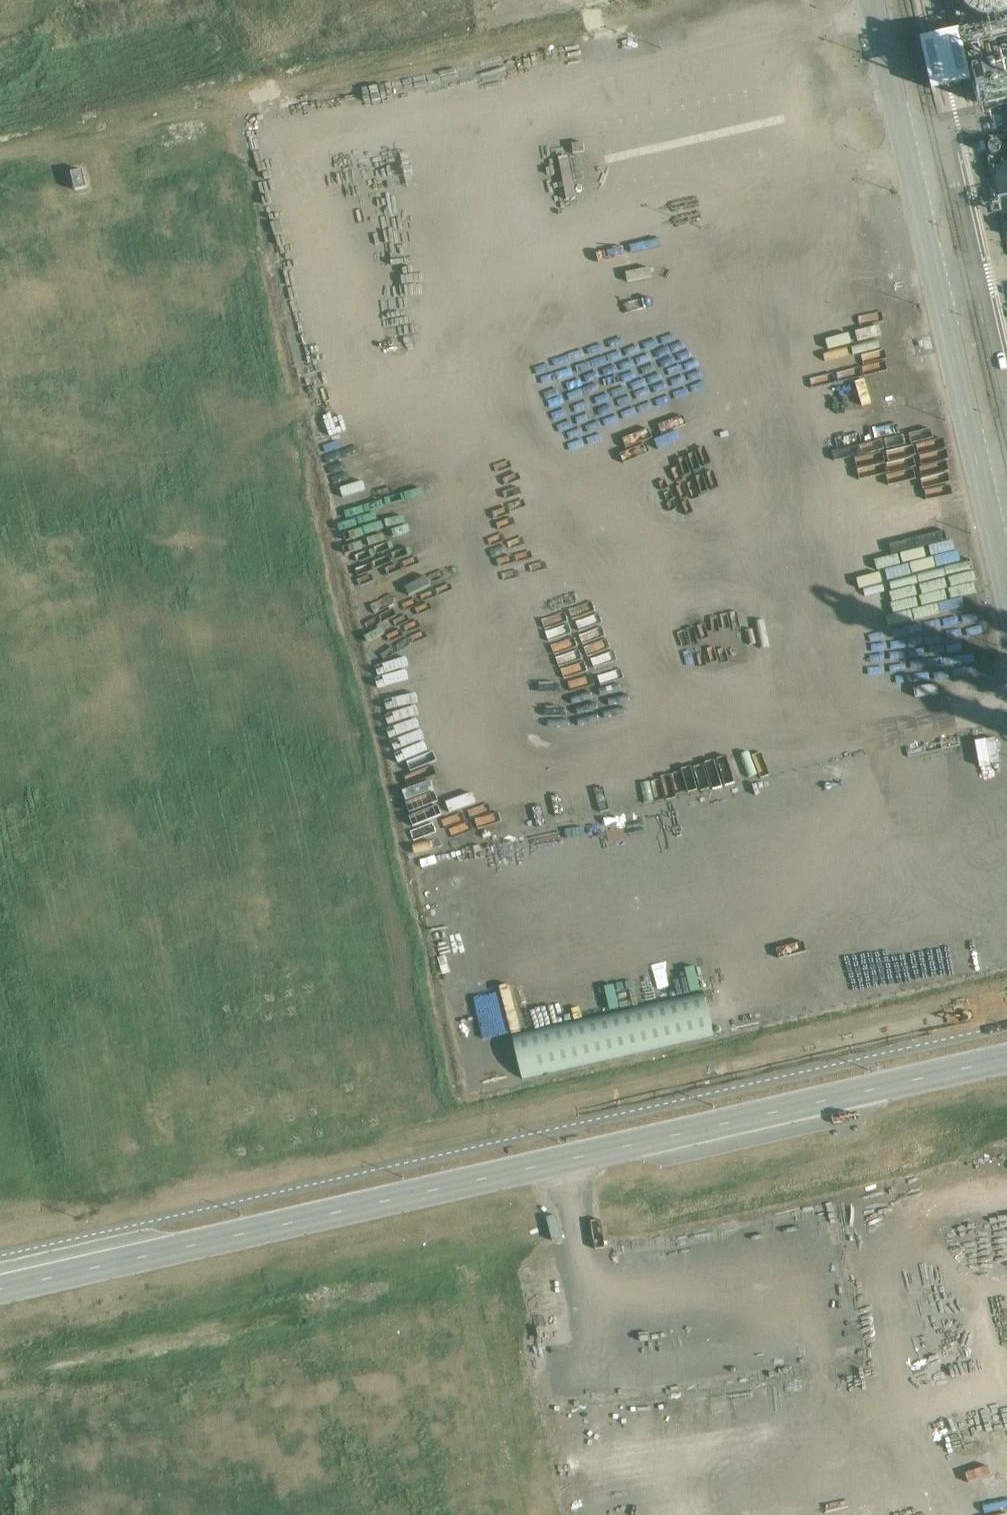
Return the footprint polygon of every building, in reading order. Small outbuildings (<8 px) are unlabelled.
[(963,5),(967,12),(972,17),(979,21),(987,23),(996,23),(997,30),(962,38),(960,32),(921,42),(932,91),(971,83),(965,52),(1006,41),(1006,0),(962,0),(963,5)] [(976,80),(980,104),(1006,98),(1006,73),(976,80)] [(990,150),(990,152),(991,153),(992,155),(993,156),(995,156),(997,156),(998,155),(1000,154),(1000,152),(1001,151),(1000,149),(1000,147),(998,146),(996,145),(995,145),(993,146),(991,147),(990,148),(990,150)] [(84,171),(72,174),(76,192),(88,188),(84,171)] [(950,687),(927,691),(929,701),(952,697),(950,687)] [(1006,785),(1006,778),(997,737),(977,741),(989,790),(1006,785)] [(513,1036),(523,1080),(714,1036),(704,992),(513,1036)]
